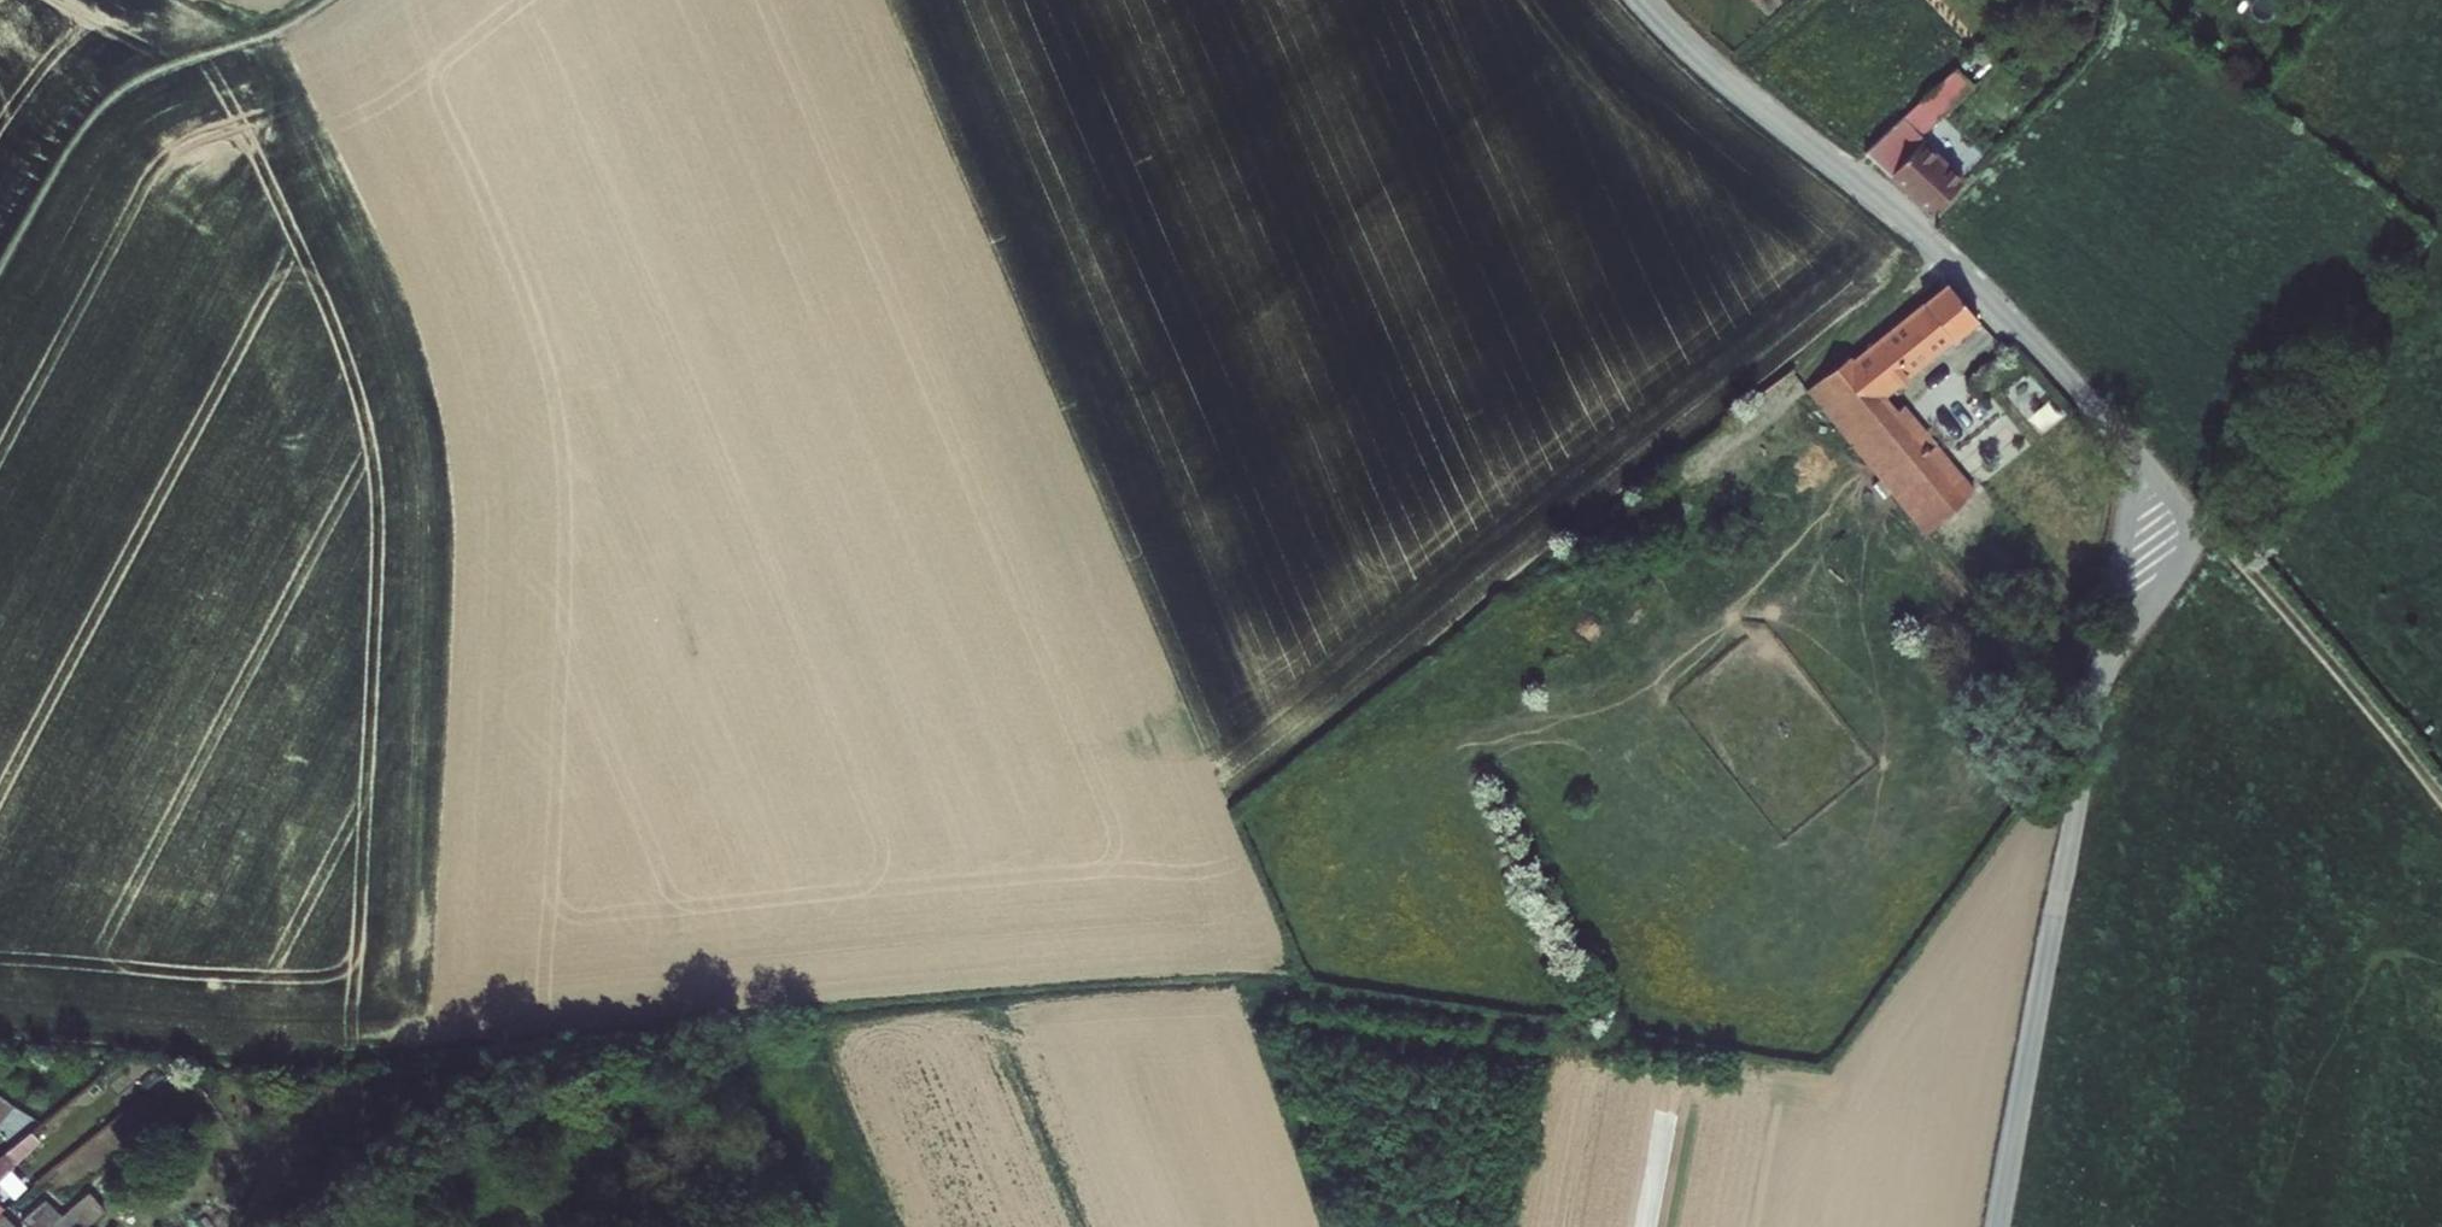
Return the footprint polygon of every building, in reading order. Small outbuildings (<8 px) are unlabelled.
[(1962,98),(1944,79),(1911,108),(1930,128),(1962,98)] [(1921,136),(1930,128),(1911,108),(1865,149),(1904,187),(1939,153),(1921,136)] [(1964,177),(1939,153),(1904,187),(1930,211),(1964,177)] [(1970,304),(1938,268),(1844,340),(1840,336),(1797,372),(1915,522),(1965,477),(1948,454),(1937,462),(1885,393),(1873,379),(1970,304)] [(1948,454),(1897,385),(1885,393),(1937,462),(1948,454)] [(54,1200),(28,1224),(31,1226),(54,1226),(68,1216),(54,1200)] [(68,1216),(54,1226),(90,1226),(92,1225),(76,1208),(68,1216)]
